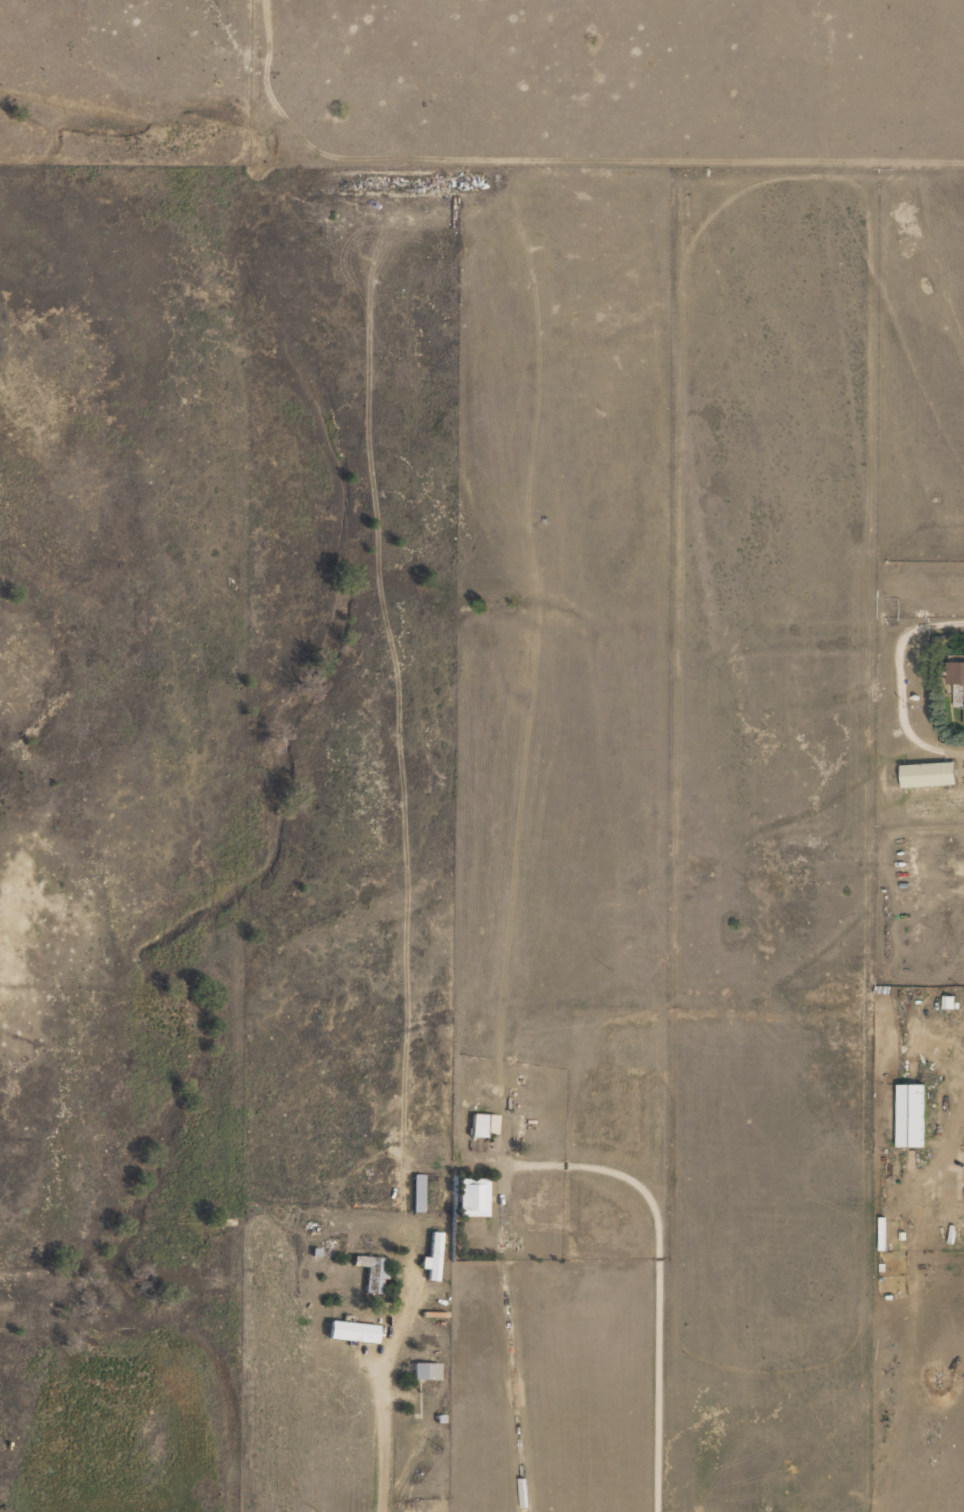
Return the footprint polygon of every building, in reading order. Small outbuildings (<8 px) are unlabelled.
[(963,709),(963,726),(963,664),(953,664),(952,709),(963,709)] [(901,765),(901,788),(956,787),(955,764),(901,765)] [(924,1085),(898,1085),(898,1148),(924,1148),(924,1085)] [(486,1116),(471,1115),(470,1138),(485,1139),(486,1116)] [(421,1213),(421,1176),(413,1176),(413,1213),(421,1213)] [(488,1218),(487,1179),(459,1179),(459,1218),(488,1218)] [(429,1282),(438,1282),(438,1235),(429,1235),(429,1282)] [(383,1260),(351,1257),(350,1269),(364,1270),(362,1295),(379,1297),(383,1260)] [(377,1327),(327,1323),(325,1341),(375,1345),(377,1327)] [(439,1365),(412,1365),(412,1381),(439,1381),(439,1365)]
